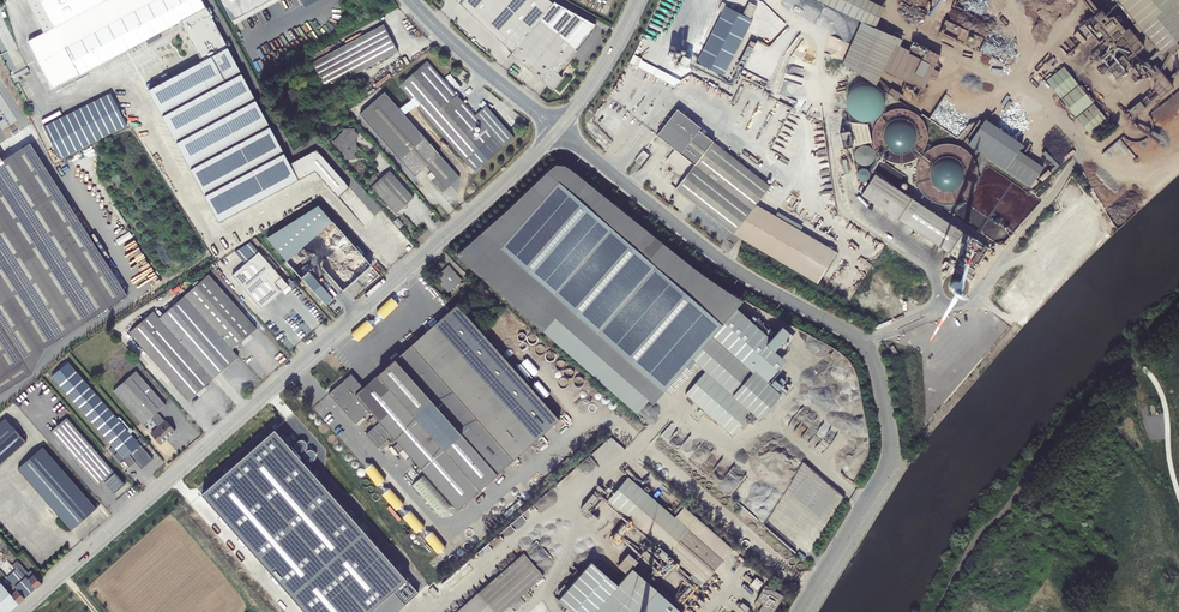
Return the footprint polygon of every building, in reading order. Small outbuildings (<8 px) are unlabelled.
[(44,33),(28,41),(52,89),(146,40),(148,44),(161,37),(159,33),(181,21),(206,8),(201,0),(26,0),(44,33)] [(234,25),(281,0),(221,0),(234,25)] [(553,4),(549,0),(462,0),(459,3),(512,52),(539,20),(553,4)] [(861,22),(874,28),(884,8),(868,0),(815,0),(861,22)] [(1037,11),(1046,22),(1051,18),(1049,15),(1051,14),(1050,13),(1053,10),(1063,2),(1066,6),(1069,3),(1066,0),(1049,0),(1037,11)] [(553,4),(539,20),(575,49),(590,32),(595,25),(554,2),(553,4)] [(749,2),(743,14),(751,18),(757,6),(749,2)] [(752,19),(725,6),(696,63),(723,77),(752,19)] [(202,62),(149,90),(219,222),(315,171),(338,197),(349,187),(317,149),(290,163),(207,7),(206,8),(181,21),(202,62)] [(577,50),(575,49),(539,20),(512,52),(511,54),(552,89),(562,77),(557,73),(576,50),(577,51),(577,50)] [(901,41),(874,28),(861,22),(842,63),(876,86),(883,71),(923,90),(930,75),(936,78),(939,72),(933,69),(935,66),(908,53),(909,50),(899,46),(901,41)] [(384,24),(312,63),(318,74),(314,76),(317,82),(321,80),(326,89),(398,51),(384,24)] [(1081,28),(1074,33),(1081,44),(1089,38),(1081,28)] [(590,32),(575,49),(577,50),(579,48),(591,33),(590,32)] [(1096,57),(1104,75),(1110,73),(1111,77),(1130,68),(1122,49),(1113,53),(1111,49),(1102,52),(1103,54),(1096,57)] [(642,59),(634,55),(630,63),(638,67),(642,59)] [(427,61),(399,86),(474,172),(514,137),(486,105),(475,115),(427,61)] [(1069,63),(1052,77),(1066,95),(1083,80),(1069,63)] [(1098,99),(1084,81),(1067,95),(1081,113),(1098,99)] [(892,87),(888,93),(898,99),(902,94),(892,87)] [(385,92),(360,114),(415,176),(426,166),(431,172),(427,175),(432,180),(435,177),(436,178),(432,181),(435,186),(436,185),(442,192),(459,177),(385,92)] [(110,93),(43,126),(60,159),(127,125),(110,93)] [(1113,117),(1099,100),(1082,114),(1096,131),(1110,120),(1113,117)] [(1127,110),(1133,117),(1144,107),(1138,100),(1127,110)] [(694,165),(713,141),(699,130),(701,128),(677,109),(657,135),(694,165)] [(1022,144),(985,119),(968,144),(1030,187),(1044,167),(1019,150),(1022,144)] [(867,124),(849,121),(850,131),(839,133),(843,148),(852,146),(851,143),(852,143),(853,146),(871,142),(867,124)] [(343,131),(332,143),(343,154),(344,160),(355,159),(355,153),(360,148),(357,145),(356,139),(359,135),(355,131),(355,128),(342,129),(343,131)] [(675,189),(733,234),(756,204),(770,186),(713,141),(694,165),(675,189)] [(32,374),(45,347),(127,296),(30,143),(0,162),(0,394),(32,374)] [(649,155),(643,150),(635,160),(640,165),(649,155)] [(455,253),(543,331),(555,317),(649,399),(653,403),(691,359),(712,336),(737,309),(743,301),(720,286),(699,271),(677,254),(665,245),(636,221),(574,170),(565,164),(554,163),(543,172),(455,253)] [(867,171),(860,166),(854,176),(861,180),(867,171)] [(390,170),(371,186),(395,213),(402,208),(407,208),(407,203),(413,197),(390,170)] [(1039,178),(1042,181),(1051,173),(1048,170),(1039,178)] [(862,181),(866,183),(871,173),(867,171),(862,181)] [(987,249),(875,174),(861,195),(973,269),(987,249)] [(733,234),(817,283),(836,251),(800,231),(803,226),(777,211),(775,216),(756,204),(733,234)] [(318,205),(266,238),(287,261),(332,221),(318,205)] [(398,218),(393,222),(399,229),(404,225),(398,218)] [(292,289),(296,286),(289,278),(285,282),(259,252),(232,276),(262,309),(282,291),(289,285),(292,289)] [(449,266),(437,277),(449,291),(453,288),(455,290),(462,284),(460,282),(462,280),(449,266)] [(333,299),(309,271),(301,277),(326,305),(326,304),(324,303),(326,302),(328,301),(331,300),(332,299),(333,299)] [(153,311),(128,333),(189,401),(238,357),(232,350),(257,329),(209,274),(159,318),(153,311)] [(470,279),(467,282),(480,294),(483,291),(470,279)] [(285,294),(292,289),(289,285),(282,291),(285,294)] [(351,374),(329,393),(356,424),(370,411),(374,416),(368,420),(374,427),(366,434),(380,450),(390,442),(388,439),(392,436),(398,443),(393,447),(398,453),(399,452),(405,460),(410,456),(457,510),(478,492),(480,490),(497,474),(498,474),(513,460),(514,460),(559,420),(457,304),(363,388),(351,374)] [(737,309),(712,336),(752,373),(754,371),(767,382),(785,361),(779,355),(795,338),(782,326),(770,339),(737,309)] [(637,414),(649,399),(555,317),(543,331),(637,414)] [(732,396),(752,373),(712,336),(691,359),(705,372),(732,396)] [(68,362),(51,377),(117,452),(124,459),(124,460),(124,459),(129,455),(135,462),(141,468),(153,459),(68,362)] [(136,371),(113,391),(143,425),(151,418),(152,419),(151,420),(157,426),(158,426),(150,433),(160,444),(175,431),(166,421),(165,422),(157,413),(166,405),(136,371)] [(770,384),(767,382),(754,371),(752,373),(732,396),(752,413),(759,419),(781,394),(779,393),(781,390),(782,391),(785,388),(774,379),(770,384)] [(732,436),(752,413),(732,396),(705,372),(685,394),(732,436)] [(26,442),(5,418),(0,423),(0,465),(26,442)] [(66,418),(50,432),(98,487),(104,482),(114,493),(124,484),(66,418)] [(418,592),(275,430),(202,494),(306,611),(396,611),(418,592)] [(292,433),(289,436),(294,442),(297,439),(292,433)] [(96,509),(42,447),(18,469),(71,531),(96,509)] [(120,462),(124,459),(117,452),(114,455),(120,462)] [(124,459),(124,460),(130,466),(135,462),(129,455),(124,459)] [(413,486),(439,515),(450,506),(424,476),(413,486)] [(628,477),(607,501),(646,534),(646,535),(647,536),(647,535),(692,574),(687,579),(697,587),(701,583),(703,584),(732,550),(733,550),(684,506),(674,517),(628,477)] [(595,492),(581,508),(585,512),(600,496),(595,492)] [(456,611),(502,611),(543,576),(523,553),(456,611)] [(558,599),(572,611),(682,611),(632,568),(638,562),(629,553),(617,566),(627,574),(618,585),(591,561),(568,588),(564,584),(557,592),(561,596),(558,599)] [(19,568),(36,588),(42,583),(31,570),(28,573),(17,560),(12,565),(16,570),(16,571),(19,568)] [(754,567),(751,570),(760,578),(762,575),(754,567)] [(7,578),(12,583),(25,598),(36,588),(19,568),(16,571),(16,570),(7,578)] [(743,577),(750,583),(753,580),(746,574),(743,577)] [(6,589),(0,582),(0,611),(9,611),(19,603),(6,589)] [(12,583),(6,589),(19,603),(25,598),(12,583)] [(756,600),(763,604),(760,608),(758,611),(759,611),(774,611),(784,596),(766,585),(756,600)] [(754,604),(760,608),(763,604),(756,600),(754,604)] [(740,605),(747,611),(749,608),(742,602),(740,605)]
